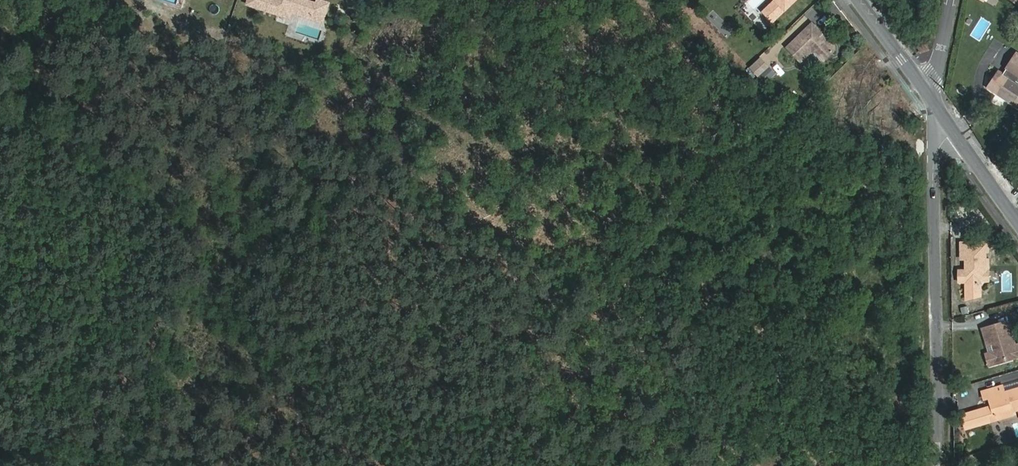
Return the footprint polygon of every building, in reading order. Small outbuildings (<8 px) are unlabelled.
[(330,2),(324,0),(315,0),(315,2),(307,0),(245,0),(243,5),(290,20),(292,14),(323,24),(330,2)] [(770,5),(780,14),(794,0),(775,0),(770,5)] [(780,14),(770,5),(765,10),(774,20),(780,14)] [(815,24),(789,49),(802,63),(813,53),(818,52),(826,60),(837,50),(837,47),(827,37),(823,38),(821,36),(822,31),(815,24)] [(1017,106),(1017,55),(1004,74),(999,70),(988,86),(997,92),(1010,100),(1010,101),(1017,107),(1017,106)] [(749,66),(764,83),(776,73),(761,56),(749,66)] [(982,297),(981,279),(981,270),(988,269),(988,260),(986,260),(986,250),(989,250),(988,242),(960,241),(960,260),(964,260),(964,270),(958,270),(958,284),(965,284),(965,301),(982,297)] [(982,328),(987,345),(992,343),(994,351),(990,353),(988,357),(989,362),(993,364),(1001,362),(1002,359),(1007,357),(1010,359),(1017,357),(1017,356),(1017,347),(1015,346),(1008,321),(982,328)] [(1010,411),(1017,409),(1017,389),(1004,393),(1002,386),(982,392),(984,399),(989,397),(991,405),(994,416),(1010,411)] [(1011,415),(1010,411),(994,416),(991,405),(986,406),(991,422),(1011,415)]
